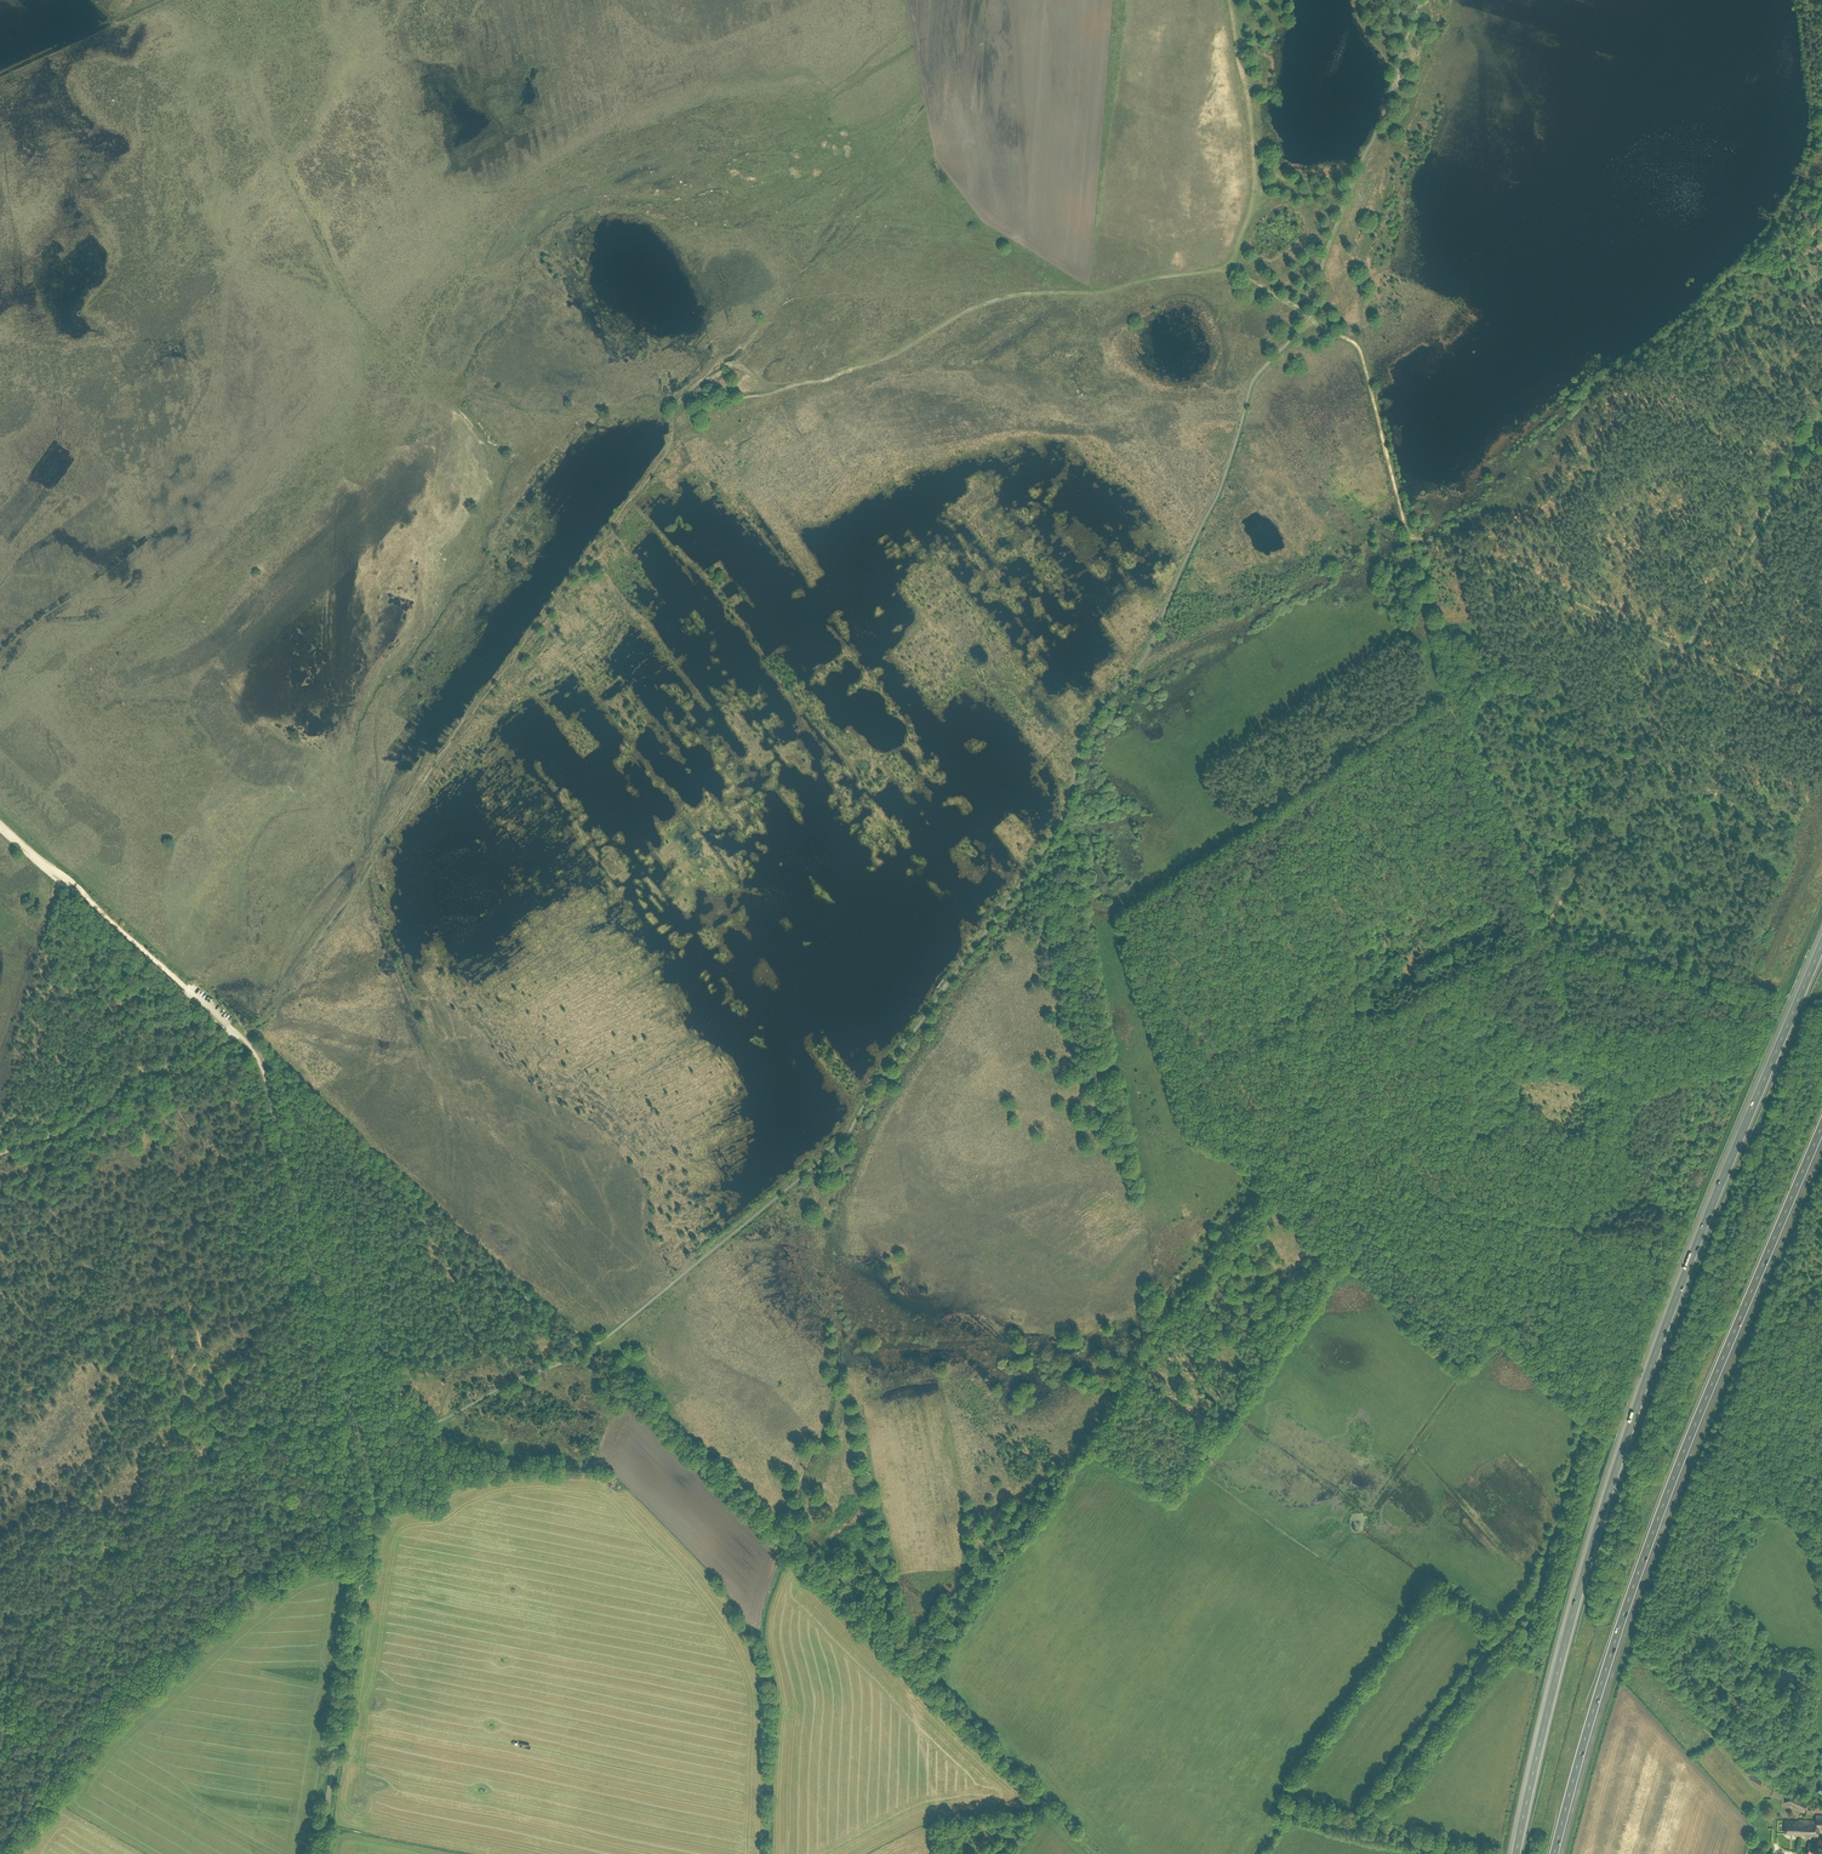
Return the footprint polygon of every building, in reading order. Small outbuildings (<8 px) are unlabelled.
[(1466,683),(1473,686),(1477,678),(1469,675),(1466,683)] [(1800,1798),(1808,1802),(1811,1797),(1803,1793),(1800,1798)] [(1804,1812),(1808,1803),(1789,1794),(1785,1803),(1804,1812)] [(1800,1835),(1818,1836),(1819,1826),(1821,1826),(1821,1814),(1816,1814),(1816,1820),(1804,1819),(1804,1827),(1803,1827),(1803,1830),(1800,1830),(1800,1835)] [(1800,1820),(1785,1820),(1785,1832),(1795,1832),(1795,1835),(1800,1835),(1800,1830),(1803,1830),(1803,1827),(1804,1827),(1804,1819),(1800,1819),(1800,1820)] [(1809,1843),(1807,1853),(1814,1853),(1816,1853),(1817,1844),(1809,1843)]
